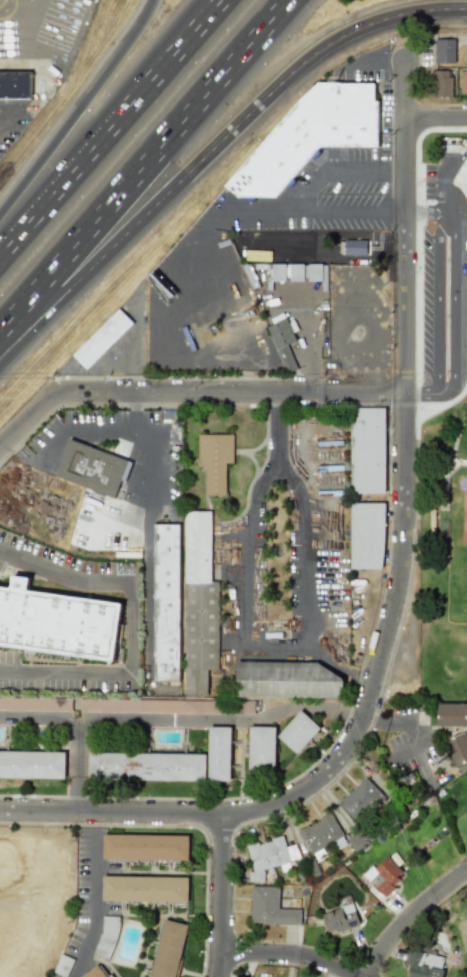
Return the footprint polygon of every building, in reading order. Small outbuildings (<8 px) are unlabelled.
[(455,39),(434,39),(434,63),(454,63),(455,39)] [(451,97),(451,70),(433,70),(433,97),(451,97)] [(460,70),(459,93),(466,93),(466,70),(460,70)] [(31,99),(31,71),(0,71),(0,99),(31,99)] [(226,186),(318,82),(374,83),(373,101),(378,101),(378,147),(319,147),(275,197),(238,196),(226,186)] [(466,189),(466,152),(452,182),(466,189)] [(367,240),(343,240),(343,254),(366,255),(367,240)] [(285,281),(285,265),(271,264),(271,281),(285,281)] [(289,280),(326,281),(327,265),(289,264),(289,280)] [(85,369),(133,323),(119,308),(71,354),(85,369)] [(296,368),(287,344),(295,340),(286,318),(267,326),(286,373),(296,368)] [(384,407),(349,408),(350,494),(385,493),(384,407)] [(233,434),(197,434),(197,467),(204,467),(204,495),(225,495),(225,463),(232,463),(233,434)] [(56,476),(70,439),(128,460),(114,498),(56,476)] [(384,503),(350,502),(349,568),(383,569),(384,503)] [(217,581),(211,581),(210,511),(184,511),(185,696),(207,696),(207,670),(218,670),(217,581)] [(179,524),(154,524),(154,680),(179,680),(179,524)] [(114,661),(121,604),(29,591),(30,578),(13,576),(11,587),(0,586),(0,645),(114,661)] [(236,663),(235,696),(342,698),(342,664),(236,663)] [(437,726),(466,726),(466,703),(437,702),(437,726)] [(276,735),(296,754),(320,728),(300,710),(276,735)] [(275,727),(249,726),(247,768),(274,769),(275,727)] [(230,727),(208,727),(207,780),(230,781),(230,727)] [(466,763),(466,735),(466,732),(444,739),(453,767),(466,763)] [(0,750),(0,777),(64,778),(65,751),(0,750)] [(206,754),(88,752),(88,779),(205,780),(206,754)] [(338,805),(357,823),(384,796),(364,777),(338,805)] [(343,835),(330,812),(298,830),(315,861),(325,856),(320,847),(343,835)] [(189,835),(102,834),(102,859),(188,861),(189,835)] [(246,846),(252,871),(247,872),(249,883),(264,879),(261,869),(299,859),(295,844),(285,847),(282,836),(246,846)] [(379,901),(400,881),(396,877),(402,872),(387,856),(373,869),(370,866),(362,874),(372,884),(367,889),(379,901)] [(188,878),(102,875),(102,901),(187,903),(188,878)] [(300,924),(300,908),(278,909),(278,886),(250,886),(250,925),(300,924)] [(327,934),(358,924),(352,903),(321,913),(327,934)] [(186,923),(161,919),(150,976),(176,976),(186,923)] [(409,950),(404,976),(441,976),(444,956),(409,950)] [(98,964),(80,976),(108,976),(98,964)]
